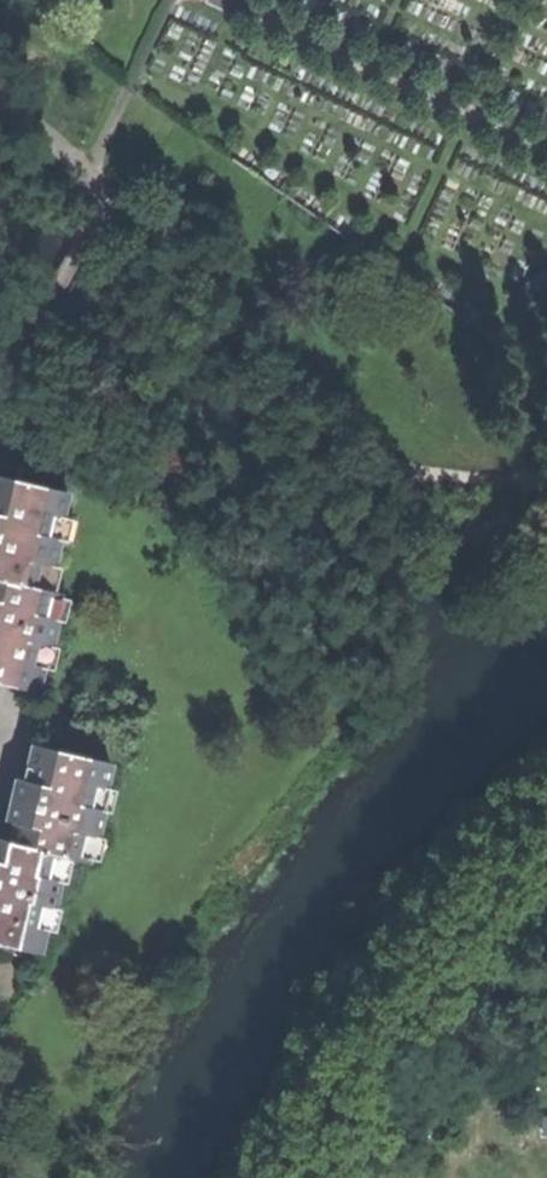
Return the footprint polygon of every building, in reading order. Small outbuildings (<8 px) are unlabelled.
[(51,568),(57,540),(53,539),(57,517),(60,517),(65,492),(0,476),(0,683),(35,691),(40,669),(44,647),(49,648),(54,622),(50,621),(54,599),(56,600),(57,595),(41,592),(42,588),(46,567),(51,568)] [(70,519),(60,517),(57,517),(53,539),(57,540),(66,542),(70,519)] [(58,569),(51,568),(46,567),(42,588),(54,590),(58,569)] [(67,602),(56,600),(54,599),(50,621),(54,622),(63,623),(67,602)] [(56,649),(49,648),(44,647),(40,669),(52,671),(56,649)] [(15,948),(13,955),(37,959),(42,930),(46,909),(52,910),(58,882),(54,881),(59,855),(71,858),(85,861),(86,858),(90,837),(96,838),(101,811),(97,810),(101,789),(104,789),(109,761),(32,746),(25,781),(16,779),(12,798),(7,821),(14,823),(10,843),(0,841),(0,945),(15,948)] [(115,791),(104,789),(101,789),(97,810),(101,811),(110,813),(115,791)] [(103,839),(96,838),(90,837),(86,858),(99,861),(103,839)] [(66,884),(71,858),(59,855),(54,881),(58,882),(66,884)] [(59,912),(52,910),(46,909),(42,930),(55,932),(59,912)]
